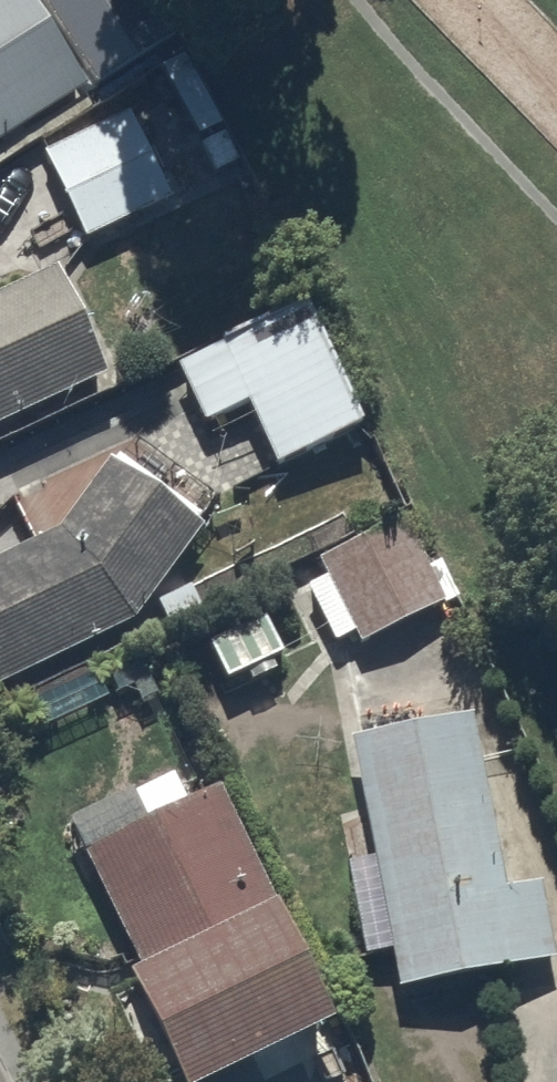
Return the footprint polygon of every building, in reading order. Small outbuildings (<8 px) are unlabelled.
[(85,102),(21,0),(0,0),(0,155),(85,102)] [(95,91),(134,66),(90,0),(35,0),(95,91)] [(42,160),(82,245),(173,202),(133,117),(42,160)] [(109,379),(56,270),(0,297),(0,431),(109,379)] [(246,411),(275,474),(361,435),(303,306),(219,344),(223,352),(177,373),(203,431),(246,411)] [(109,467),(56,540),(0,565),(0,695),(134,630),(203,534),(109,467)] [(446,609),(404,523),(319,568),(360,651),(446,609)] [(284,662),(264,621),(206,649),(226,690),(284,662)] [(94,671),(23,701),(38,734),(108,704),(94,671)] [(506,895),(470,723),(348,748),(398,999),(556,966),(540,888),(506,895)] [(219,793),(186,810),(171,780),(131,800),(128,795),(67,825),(143,980),(127,987),(173,1081),(246,1081),(334,1039),(219,793)]
